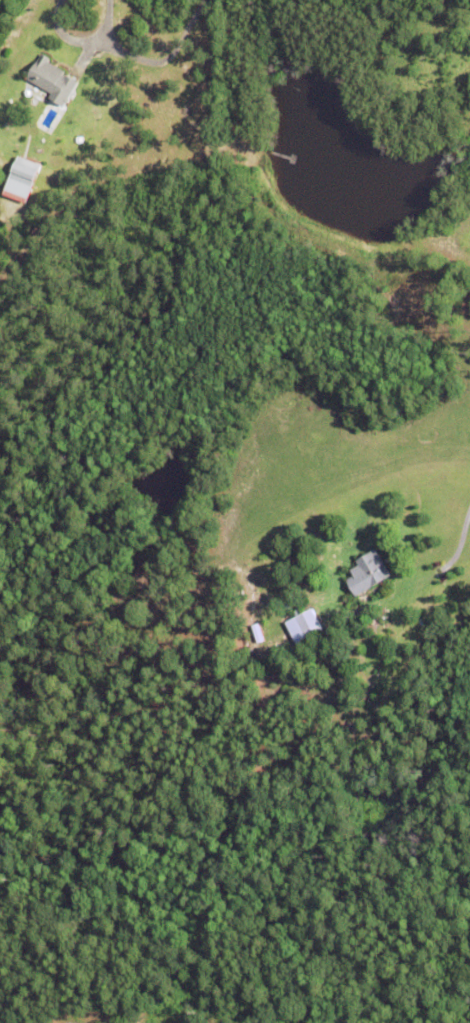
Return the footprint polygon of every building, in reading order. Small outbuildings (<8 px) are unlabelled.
[(70,101),(67,105),(66,104),(63,109),(49,100),(52,95),(27,81),(42,56),(50,61),(49,64),(65,73),(62,77),(64,78),(66,76),(78,84),(68,100),(70,101)] [(10,179),(18,158),(41,167),(33,189),(10,179)] [(339,496),(359,488),(361,492),(341,500),(339,496)] [(347,583),(354,578),(351,573),(359,568),(356,563),(377,551),(392,577),(356,599),(347,583)] [(280,600),(292,593),(299,605),(287,612),(280,600)] [(312,611),(324,633),(297,647),(285,625),(295,619),(292,614),(299,610),(302,616),(312,611)]
